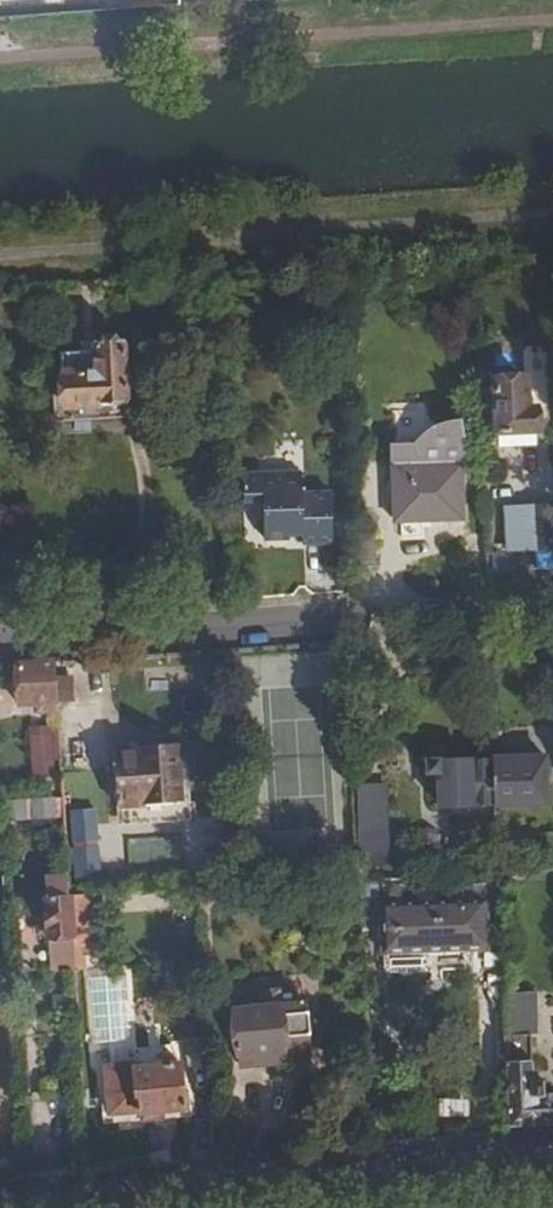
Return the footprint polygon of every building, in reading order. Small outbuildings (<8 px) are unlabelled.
[(62,358),(65,409),(127,406),(123,344),(95,346),(95,356),(62,358)] [(524,380),(493,381),(495,432),(496,447),(537,445),(535,407),(526,407),(524,380)] [(463,520),(463,419),(453,420),(444,422),(435,427),(428,432),(421,438),(416,444),(393,444),(396,523),(463,520)] [(306,494),(306,473),(247,476),(246,503),(266,503),(266,540),(291,539),(292,534),(304,534),(304,545),(334,543),(334,494),(306,494)] [(507,552),(552,549),(552,505),(505,507),(507,552)] [(4,581),(6,618),(42,615),(39,580),(4,581)] [(55,663),(15,666),(19,706),(57,703),(56,679),(55,663)] [(56,679),(57,703),(69,702),(69,679),(56,679)] [(57,723),(29,723),(28,775),(56,775),(57,723)] [(183,803),(178,745),(113,750),(116,808),(183,803)] [(545,757),(494,758),(496,806),(548,804),(545,757)] [(496,806),(494,758),(425,760),(425,771),(438,771),(440,808),(496,806)] [(387,784),(356,784),(358,865),(389,864),(387,784)] [(60,795),(0,797),(0,818),(60,816),(60,795)] [(95,805),(71,806),(73,872),(96,871),(95,805)] [(68,897),(67,879),(48,880),(50,938),(71,937),(68,897)] [(405,956),(422,956),(464,953),(466,949),(486,949),(482,884),(460,885),(460,901),(380,905),(383,954),(405,952),(405,956)] [(88,936),(86,896),(68,897),(71,937),(88,936)] [(423,971),(422,956),(405,956),(405,952),(383,954),(386,972),(423,971)] [(277,1005),(276,991),(255,992),(256,1007),(231,1009),(235,1056),(238,1056),(238,1066),(260,1065),(260,1054),(282,1053),(282,1047),(307,1045),(304,1003),(277,1005)] [(543,1011),(547,1044),(552,1043),(552,1009),(543,1011)] [(503,1011),(507,1127),(552,1124),(552,1095),(552,1094),(541,1094),(539,1082),(530,1081),(529,1061),(521,1061),(520,1035),(528,1035),(527,1010),(503,1011)] [(135,1067),(135,1064),(104,1066),(109,1114),(139,1112),(135,1067)] [(143,1114),(143,1120),(164,1119),(164,1113),(185,1110),(183,1064),(135,1067),(139,1112),(139,1114),(143,1114)]
